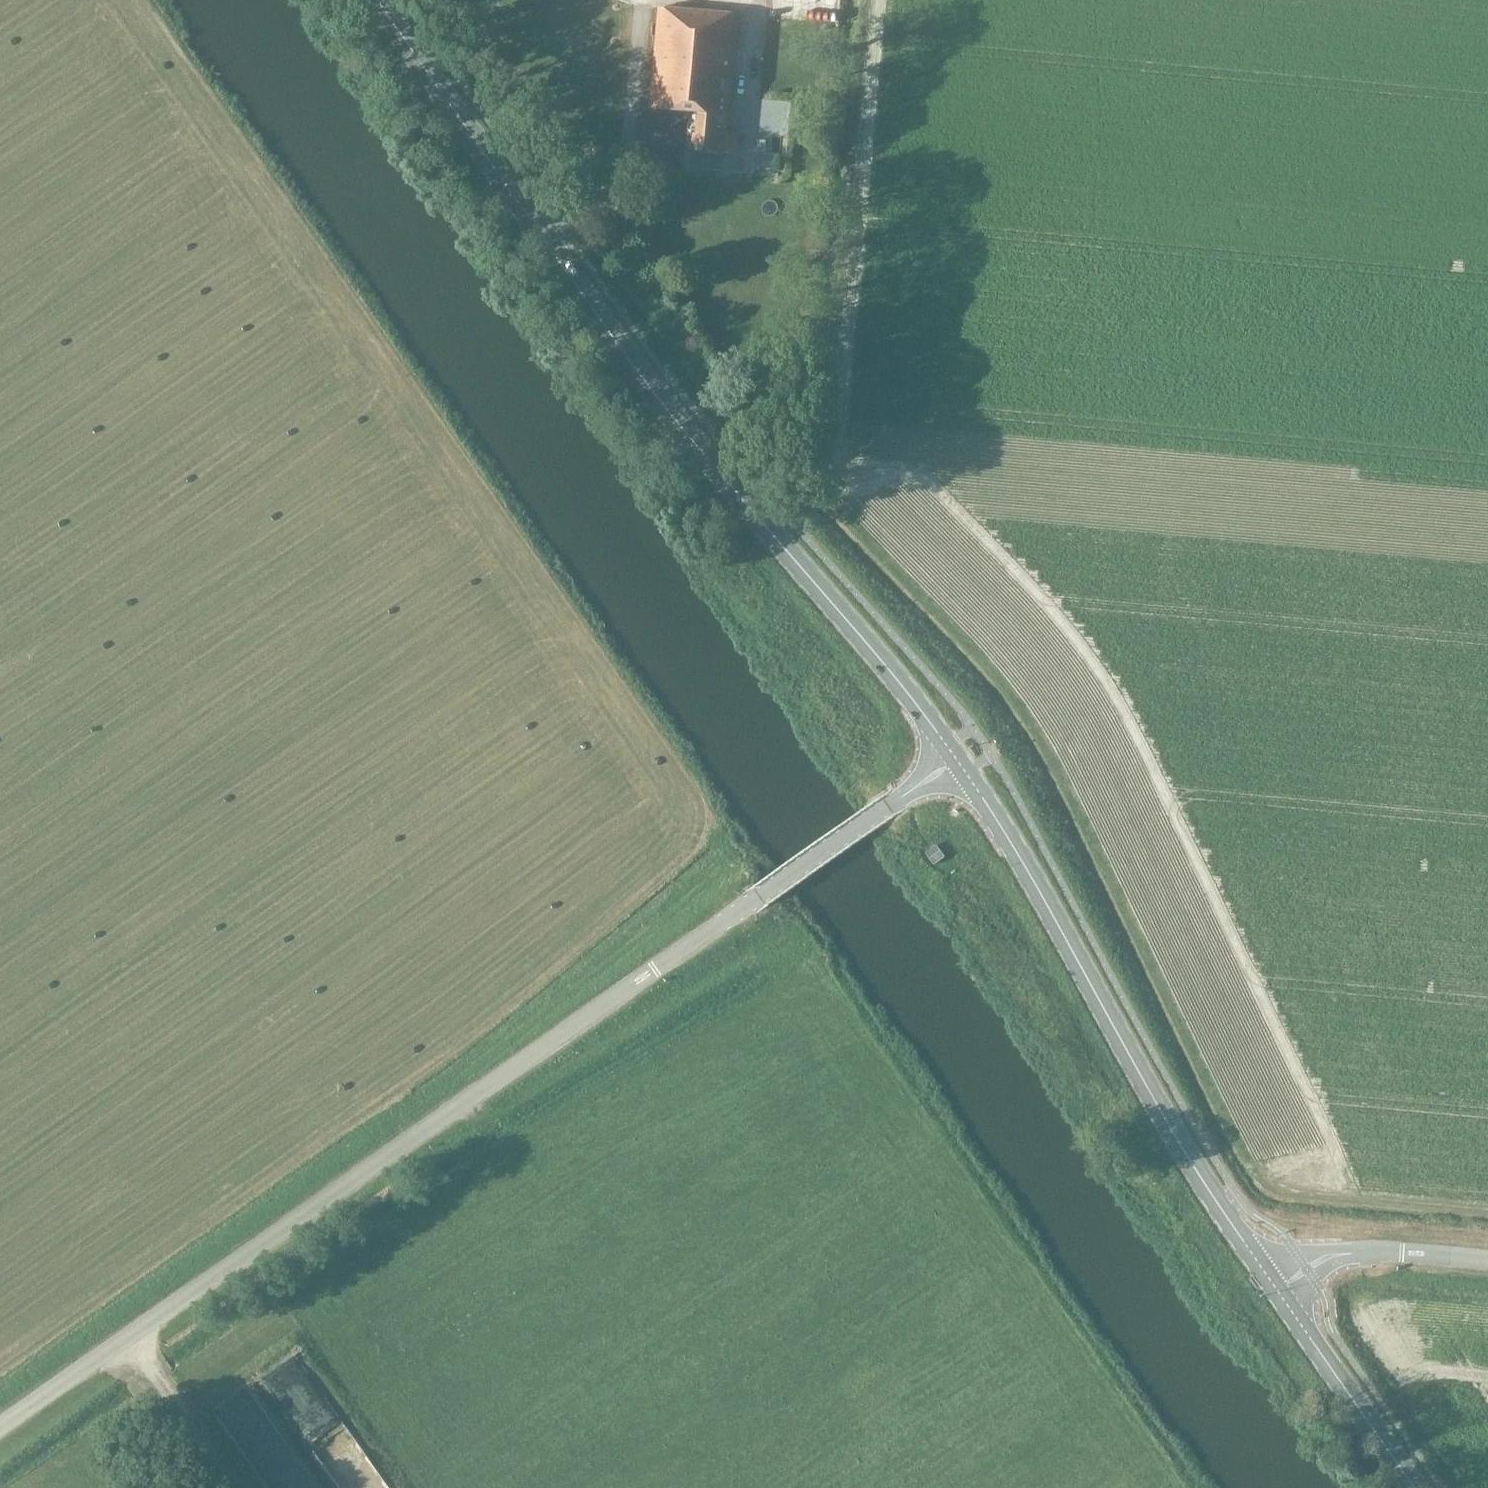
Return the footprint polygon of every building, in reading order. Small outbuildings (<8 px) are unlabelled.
[(729,131),(730,128),(738,13),(659,6),(648,107),(691,109),(690,150),(721,153),(737,155),(739,132),(729,131)] [(945,857),(936,844),(925,852),(934,865),(945,857)]
